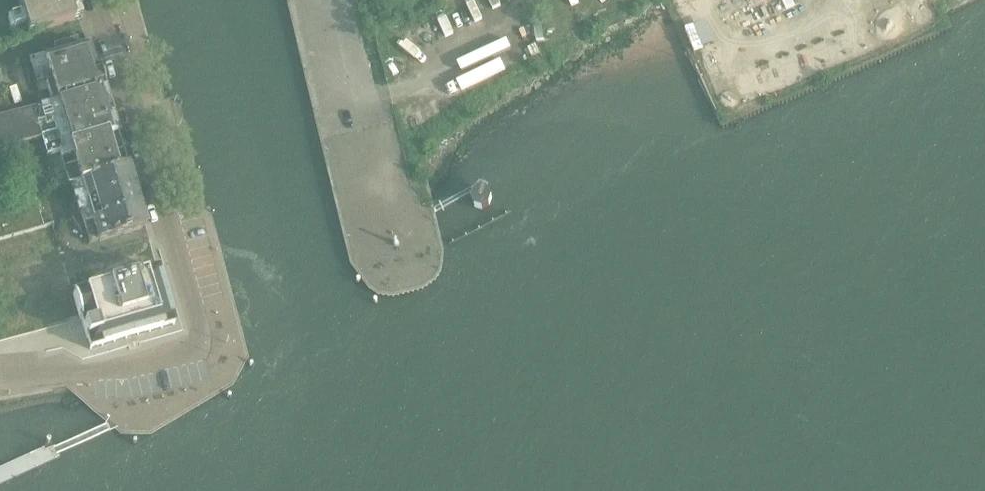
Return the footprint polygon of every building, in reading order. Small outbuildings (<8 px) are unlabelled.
[(34,33),(83,19),(81,14),(80,14),(80,13),(79,13),(79,12),(78,12),(77,12),(76,12),(72,0),(23,0),(34,33)] [(39,102),(41,108),(105,90),(100,72),(94,69),(93,65),(96,61),(93,52),(89,50),(88,47),(46,60),(45,55),(30,59),(39,92),(48,90),(50,98),(39,102)] [(117,131),(105,90),(41,108),(33,110),(42,140),(47,157),(60,153),(71,150),(69,144),(117,131)] [(33,110),(0,119),(0,151),(42,140),(33,110)] [(80,181),(80,182),(128,168),(117,131),(69,144),(71,150),(60,153),(69,184),(80,181)] [(145,227),(128,168),(80,182),(84,193),(74,196),(79,213),(89,210),(92,221),(84,223),(87,232),(95,230),(98,241),(145,227)] [(490,206),(492,199),(489,191),(481,189),(474,193),(472,200),(475,207),(483,210),(490,206)] [(51,226),(43,199),(0,210),(0,240),(51,226)] [(146,227),(132,233),(136,244),(151,238),(146,227)] [(158,270),(73,295),(80,320),(81,320),(90,350),(174,326),(158,270)]
